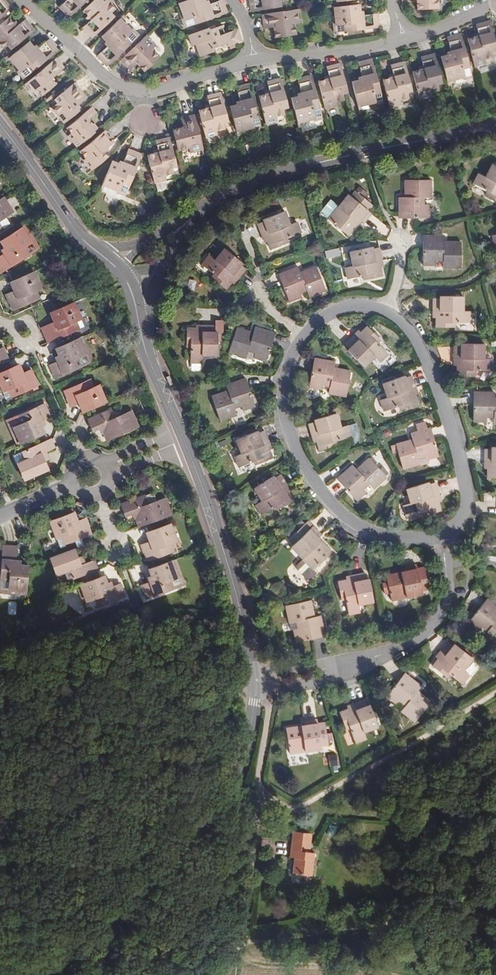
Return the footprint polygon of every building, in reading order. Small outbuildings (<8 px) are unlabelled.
[(7,0),(0,0),(0,14),(10,5),(7,0)] [(58,5),(68,15),(84,0),(63,0),(58,5)] [(82,9),(86,14),(90,18),(88,21),(82,26),(91,36),(113,16),(110,12),(114,7),(108,1),(109,0),(91,0),(82,9)] [(222,0),(216,0),(210,2),(209,0),(183,0),(178,2),(184,18),(182,19),(184,26),(227,11),(222,0)] [(252,12),(281,7),(280,3),(286,2),(286,0),(250,0),(251,11),(252,12)] [(408,3),(417,2),(418,12),(439,11),(438,1),(443,1),(443,0),(408,0),(408,3)] [(360,6),(334,8),(335,24),(333,24),(334,33),(379,28),(378,15),(364,16),(363,12),(361,12),(360,6)] [(298,10),(263,15),(265,29),(274,28),(275,38),(296,35),(295,25),(299,24),(299,20),(298,13),(298,10)] [(120,16),(100,34),(106,40),(104,42),(106,45),(98,53),(108,64),(139,33),(135,28),(133,31),(120,16)] [(28,19),(21,24),(18,26),(15,22),(11,17),(0,25),(0,42),(5,48),(10,45),(12,48),(36,29),(28,19)] [(480,26),(476,27),(479,36),(479,38),(475,40),(468,41),(474,68),(487,65),(486,61),(494,59),(493,54),(495,53),(495,47),(490,24),(480,26)] [(227,48),(241,43),(237,29),(224,33),(221,25),(213,27),(212,25),(208,27),(187,34),(192,46),(195,45),(199,58),(214,53),(212,47),(221,44),(226,43),(227,48)] [(146,33),(121,56),(131,67),(138,61),(145,68),(160,54),(153,46),(156,43),(146,33)] [(58,48),(49,37),(39,45),(37,47),(34,43),(31,39),(10,55),(20,68),(19,70),(24,75),(58,48)] [(460,37),(447,40),(451,56),(440,58),(447,84),(462,80),(463,82),(471,80),(460,37)] [(64,64),(57,54),(28,77),(31,80),(36,87),(38,86),(42,92),(56,80),(52,74),(64,64)] [(420,71),(412,73),(419,101),(431,97),(431,93),(439,91),(438,85),(442,84),(435,56),(421,59),(423,67),(424,70),(420,71)] [(358,82),(351,84),(357,110),(374,105),(375,108),(383,105),(372,62),(358,65),(362,78),(357,79),(358,82)] [(347,95),(340,65),(326,69),(328,77),(329,81),(325,82),(318,84),(325,111),(336,108),(335,103),(344,101),(343,96),(347,95)] [(389,82),(382,83),(389,111),(401,108),(400,103),(409,101),(407,95),(412,94),(405,65),(391,68),(393,77),(394,80),(389,82)] [(267,94),(258,96),(265,123),(278,120),(277,115),(286,113),(285,107),(288,107),(282,78),(268,81),(270,89),(271,92),(267,94)] [(297,98),(291,99),(297,125),(313,121),(314,124),(322,122),(312,78),(298,81),(301,94),(297,95),(297,98)] [(64,120),(79,107),(76,103),(87,94),(75,79),(57,94),(60,98),(53,104),(64,120)] [(237,104),(229,106),(236,131),(253,127),(253,129),(261,127),(251,83),(237,87),(240,100),(236,100),(237,104)] [(206,108),(199,110),(206,137),(218,134),(217,130),(226,128),(224,122),(229,121),(221,92),(208,96),(210,104),(211,107),(206,108)] [(77,143),(93,130),(91,129),(94,126),(92,123),(94,121),(89,115),(97,109),(92,103),(67,123),(72,129),(69,132),(77,143)] [(183,126),(173,128),(178,149),(189,147),(190,151),(204,147),(196,114),(181,118),(183,126)] [(116,140),(107,128),(82,148),(87,156),(85,157),(93,167),(109,155),(105,149),(116,140)] [(153,152),(147,154),(153,181),(157,180),(166,178),(165,173),(174,171),(173,165),(177,164),(169,136),(155,139),(158,148),(159,151),(153,152)] [(119,161),(112,158),(104,182),(121,189),(120,191),(126,194),(143,153),(129,147),(124,159),(121,158),(119,161)] [(493,161),(486,174),(480,171),(474,181),(487,189),(485,192),(495,198),(495,162),(493,161)] [(411,194),(407,194),(403,194),(402,215),(431,216),(432,202),(427,202),(427,195),(433,195),(434,177),(408,176),(407,190),(411,190),(411,194)] [(166,178),(157,180),(159,188),(168,185),(166,178)] [(347,234),(358,222),(355,219),(357,216),(361,218),(363,221),(371,212),(368,209),(373,204),(365,197),(369,193),(360,185),(351,195),(348,192),(338,204),(330,197),(320,211),(347,234)] [(13,212),(3,196),(0,198),(0,220),(13,212)] [(269,240),(268,240),(272,249),(289,242),(287,238),(302,232),(297,221),(290,223),(284,209),(263,218),(264,220),(258,223),(262,235),(266,233),(269,240)] [(39,247),(25,224),(21,226),(31,242),(24,247),(28,254),(39,247)] [(1,270),(6,266),(28,254),(24,247),(31,242),(21,226),(0,239),(0,241),(3,246),(7,253),(4,254),(3,253),(0,255),(0,269),(1,270)] [(444,244),(444,240),(444,235),(424,234),(424,264),(436,264),(436,259),(444,259),(444,266),(462,266),(462,240),(449,240),(449,244),(444,244)] [(377,259),(382,258),(379,246),(373,247),(372,245),(349,249),(353,264),(345,266),(347,277),(363,274),(363,279),(382,275),(380,266),(378,266),(377,259)] [(234,274),(237,276),(244,266),(239,262),(241,259),(222,246),(213,258),(207,253),(200,263),(211,272),(209,275),(225,288),(231,281),(229,279),(234,274)] [(315,264),(302,268),(303,272),(300,273),(298,269),(297,265),(277,272),(288,300),(300,295),(299,290),(305,288),(308,295),(324,288),(315,264)] [(40,280),(36,270),(15,279),(18,286),(13,287),(15,291),(8,294),(14,309),(41,298),(38,290),(35,283),(40,280)] [(43,287),(40,280),(35,283),(38,290),(43,287)] [(437,316),(436,316),(436,326),(455,326),(455,321),(471,322),(471,310),(463,309),(464,295),(441,294),(440,296),(433,296),(433,309),(437,309),(437,316)] [(77,322),(68,303),(55,309),(58,316),(54,317),(55,321),(43,327),(49,341),(58,337),(62,344),(73,339),(76,338),(74,332),(71,325),(77,322)] [(216,332),(224,332),(224,320),(214,320),(214,324),(214,332),(216,332)] [(80,330),(77,322),(71,325),(74,332),(80,330)] [(214,324),(202,324),(202,328),(195,328),(185,327),(185,346),(189,345),(188,362),(191,362),(191,370),(200,370),(201,354),(216,354),(216,332),(214,332),(214,324)] [(255,350),(255,355),(267,358),(274,329),(254,324),(252,329),(235,326),(229,351),(246,355),(248,348),(255,350)] [(380,339),(378,337),(373,331),(367,325),(360,331),(361,332),(354,339),(351,335),(344,342),(349,347),(347,349),(363,365),(374,355),(379,361),(388,352),(378,341),(380,339)] [(358,329),(351,335),(354,339),(361,332),(360,331),(358,329)] [(88,362),(77,337),(76,338),(73,339),(81,356),(73,359),(76,367),(88,362)] [(55,376),(76,367),(73,359),(81,356),(73,339),(62,344),(55,347),(58,355),(61,361),(58,362),(57,360),(49,363),(55,376)] [(492,358),(486,358),(485,358),(485,344),(462,342),(462,344),(456,344),(455,357),(459,357),(459,365),(457,365),(457,373),(475,374),(476,370),(492,370),(492,358)] [(254,358),(255,355),(255,350),(248,348),(246,355),(254,358)] [(332,370),(333,367),(334,361),(313,357),(308,386),(321,389),(322,384),(329,385),(328,392),(346,395),(350,370),(337,368),(337,371),(332,370)] [(0,384),(6,381),(10,388),(12,395),(35,385),(27,370),(21,373),(19,370),(16,371),(13,365),(6,368),(6,369),(0,372),(0,383),(0,384)] [(411,388),(414,387),(410,375),(404,377),(403,375),(382,382),(387,397),(379,399),(383,411),(398,405),(400,409),(417,403),(413,395),(411,388)] [(245,403),(246,407),(259,402),(250,376),(229,382),(231,388),(215,394),(224,417),(240,412),(238,405),(245,403)] [(86,409),(105,401),(98,384),(92,386),(88,379),(63,390),(69,405),(78,402),(79,405),(84,403),(86,409)] [(6,381),(0,384),(3,391),(10,388),(6,381)] [(495,401),(495,398),(495,392),(474,392),(473,422),(486,422),(486,417),(493,417),(493,424),(495,424),(495,401)] [(13,426),(20,442),(33,437),(43,433),(41,426),(44,425),(42,420),(50,416),(43,403),(17,415),(21,423),(13,426)] [(247,410),(246,407),(245,403),(238,405),(240,412),(247,410)] [(85,420),(89,431),(100,427),(106,439),(134,428),(127,412),(111,419),(107,410),(85,420)] [(308,422),(312,435),(316,433),(318,440),(316,441),(319,449),(337,444),(336,440),(351,435),(347,423),(341,425),(336,411),(315,418),(315,420),(308,422)] [(6,420),(16,444),(20,442),(13,426),(21,423),(17,415),(6,420)] [(355,420),(347,423),(351,435),(353,441),(358,438),(359,433),(355,420)] [(407,440),(406,436),(394,440),(402,465),(419,460),(417,453),(424,451),(425,456),(437,452),(429,424),(409,430),(411,435),(412,439),(407,440)] [(272,457),(269,448),(266,441),(269,440),(265,429),(258,431),(257,429),(236,437),(241,452),(234,455),(239,465),(253,460),(254,464),(272,457)] [(55,447),(51,438),(37,445),(22,451),(25,458),(17,463),(23,479),(48,469),(45,461),(42,452),(46,450),(55,447)] [(487,466),(487,475),(495,475),(495,443),(490,443),(490,446),(484,446),(484,459),(489,459),(489,466),(487,466)] [(358,470),(356,468),(352,464),(337,477),(357,499),(367,490),(364,486),(369,482),(373,487),(386,476),(369,457),(359,465),(361,468),(358,470)] [(285,487),(287,485),(280,474),(275,478),(273,475),(254,488),(262,501),(256,505),(261,515),(275,507),(277,511),(292,500),(287,492),(285,487)] [(435,493),(439,492),(435,480),(429,482),(428,479),(405,486),(410,501),(403,503),(406,515),(421,510),(423,514),(440,508),(437,500),(435,493)] [(138,524),(171,512),(165,495),(136,506),(134,500),(122,505),(126,514),(133,512),(138,524)] [(75,526),(73,521),(69,523),(66,517),(47,525),(51,536),(56,535),(58,540),(62,549),(88,539),(81,523),(75,526)] [(146,531),(150,540),(152,548),(171,541),(176,539),(170,522),(146,531)] [(310,528),(305,522),(289,537),(294,543),(292,545),(304,557),(296,565),(296,568),(306,579),(310,579),(318,572),(314,568),(332,551),(319,537),(322,534),(313,525),(310,528)] [(141,544),(148,559),(152,558),(174,550),(171,541),(152,548),(150,540),(141,544)] [(28,564),(20,563),(14,562),(14,559),(16,560),(17,548),(2,546),(1,559),(0,571),(0,579),(8,580),(8,588),(26,589),(28,566),(28,564)] [(76,557),(73,550),(47,559),(54,576),(62,573),(65,580),(75,576),(82,573),(93,569),(90,562),(84,564),(79,566),(76,557)] [(185,583),(176,558),(154,565),(149,567),(151,574),(147,575),(149,581),(141,584),(146,597),(185,583)] [(429,590),(425,567),(418,568),(417,565),(405,568),(406,571),(387,575),(388,581),(382,583),(385,593),(390,592),(392,600),(423,594),(422,591),(429,590)] [(99,576),(95,568),(93,569),(82,573),(85,581),(99,576)] [(368,571),(356,573),(357,577),(350,578),(341,580),(344,598),(349,597),(351,613),(363,610),(361,603),(376,600),(372,577),(369,578),(368,571)] [(85,581),(82,573),(75,576),(78,584),(80,584),(83,582),(85,581)] [(106,573),(99,576),(85,581),(83,582),(90,599),(98,596),(101,604),(128,594),(123,581),(115,584),(113,580),(110,581),(106,573)] [(25,594),(26,589),(8,588),(8,580),(0,579),(0,592),(25,594)] [(89,608),(101,604),(98,596),(90,599),(83,582),(80,584),(89,608)] [(280,589),(273,591),(275,599),(282,598),(280,589)] [(297,628),(294,628),(296,641),(324,636),(321,615),(315,616),(311,599),(286,604),(289,621),(296,620),(297,628)] [(476,644),(491,656),(495,649),(495,625),(494,623),(495,621),(495,619),(480,607),(462,629),(472,638),(476,634),(481,639),(476,644)] [(291,629),(294,628),(297,628),(296,620),(289,621),(291,629)] [(471,640),(476,644),(481,639),(476,634),(472,638),(471,640)] [(448,641),(440,650),(443,653),(439,657),(432,665),(447,676),(449,673),(461,683),(469,674),(463,669),(472,658),(455,644),(454,645),(448,641)] [(406,705),(401,710),(415,721),(432,701),(420,690),(423,686),(406,672),(388,695),(398,703),(401,700),(406,705)] [(354,705),(348,707),(339,711),(346,728),(350,727),(356,741),(367,736),(365,729),(379,723),(369,703),(368,704),(365,697),(353,702),(354,705)] [(396,705),(401,710),(406,705),(401,700),(398,703),(396,705)] [(290,753),(304,751),(322,749),(321,746),(328,745),(325,722),(318,723),(317,719),(305,721),(306,725),(287,728),(290,753)] [(297,826),(297,834),(315,835),(316,828),(297,826)] [(315,835),(297,834),(295,852),(299,853),(298,869),(318,870),(320,847),(314,846),(315,835)]
